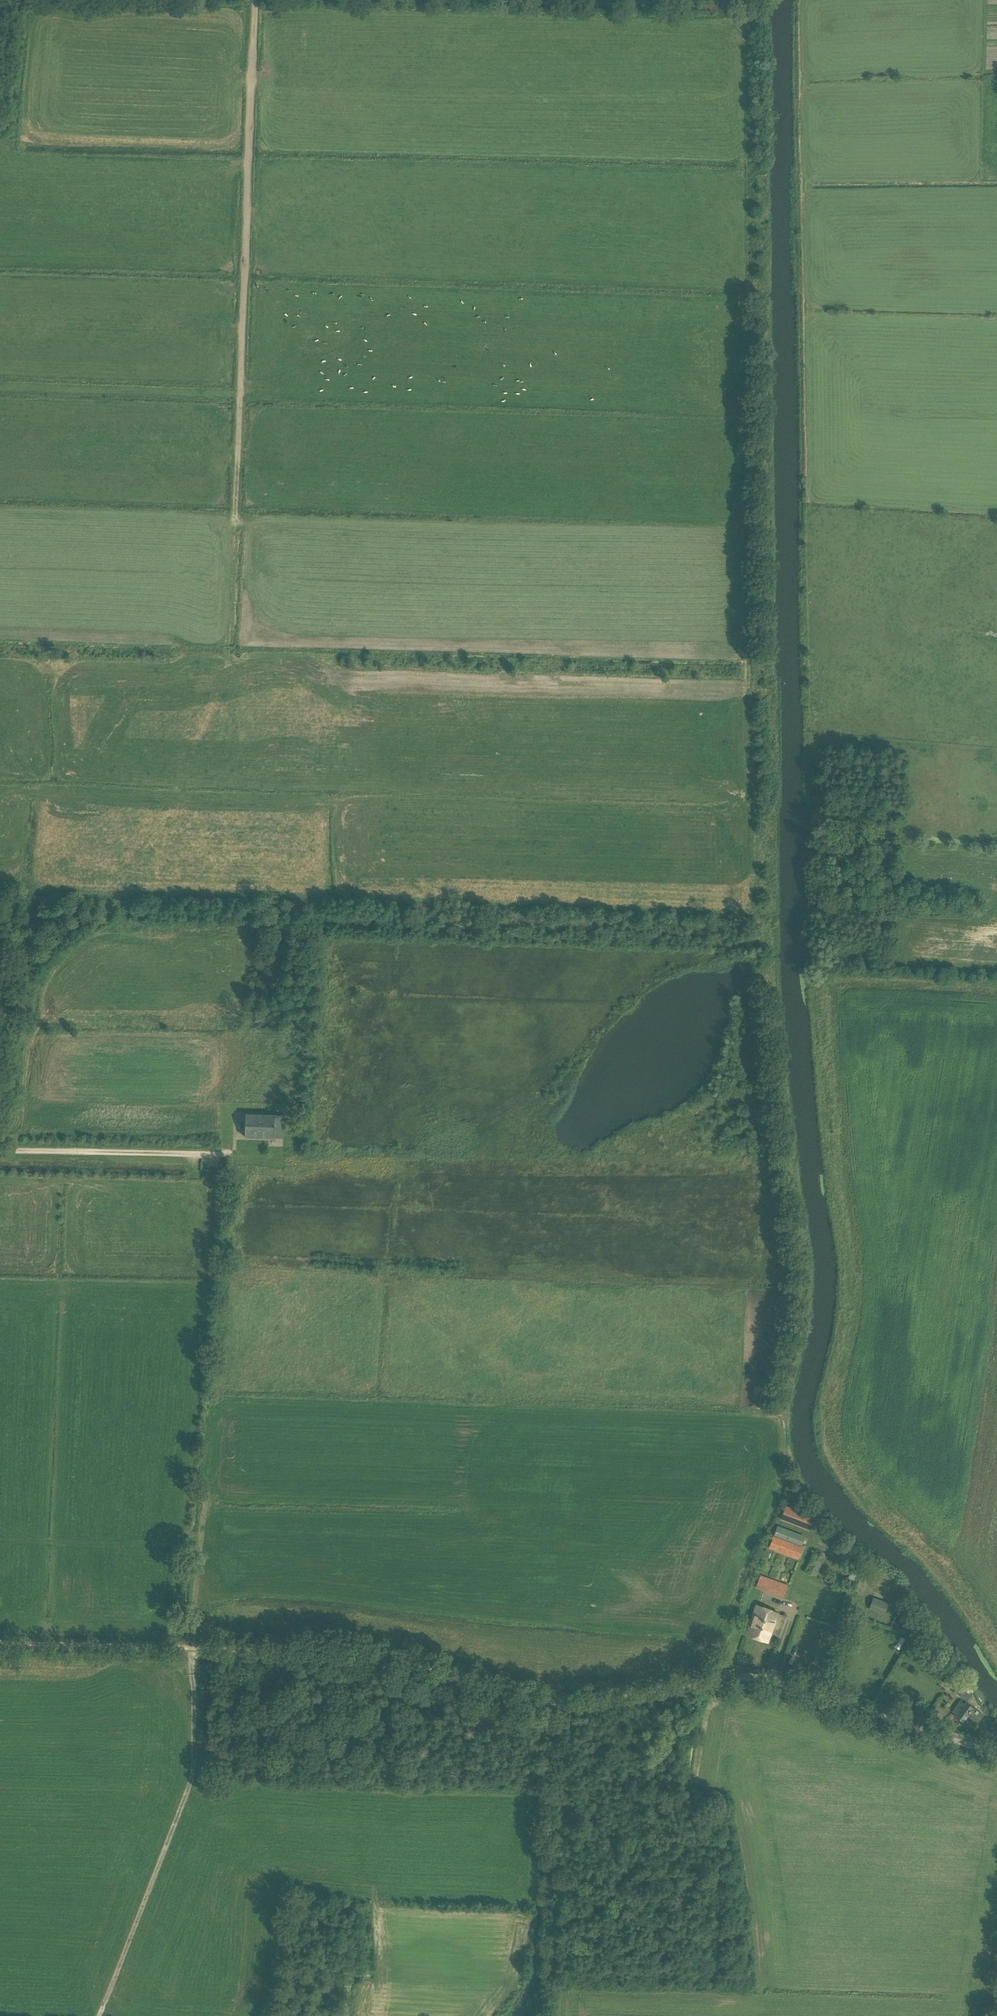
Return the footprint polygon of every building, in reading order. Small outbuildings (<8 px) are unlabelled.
[(285,1115),(246,1114),(246,1138),(284,1139),(285,1115)] [(786,1506),(781,1519),(809,1530),(814,1517),(786,1506)] [(804,1536),(778,1526),(769,1548),(798,1559),(802,1546),(801,1545),(804,1536)] [(760,1575),(755,1588),(784,1598),(789,1585),(760,1575)] [(890,1596),(876,1591),(869,1609),(884,1614),(890,1596)] [(757,1604),(746,1634),(767,1641),(770,1631),(779,1635),(785,1616),(778,1613),(779,1612),(757,1604)] [(962,1684),(960,1685),(956,1691),(957,1692),(956,1693),(967,1701),(971,1695),(964,1690),(966,1687),(962,1684)] [(960,1701),(952,1712),(956,1715),(956,1716),(963,1721),(967,1715),(977,1722),(983,1715),(965,1702),(964,1704),(960,1701)]
